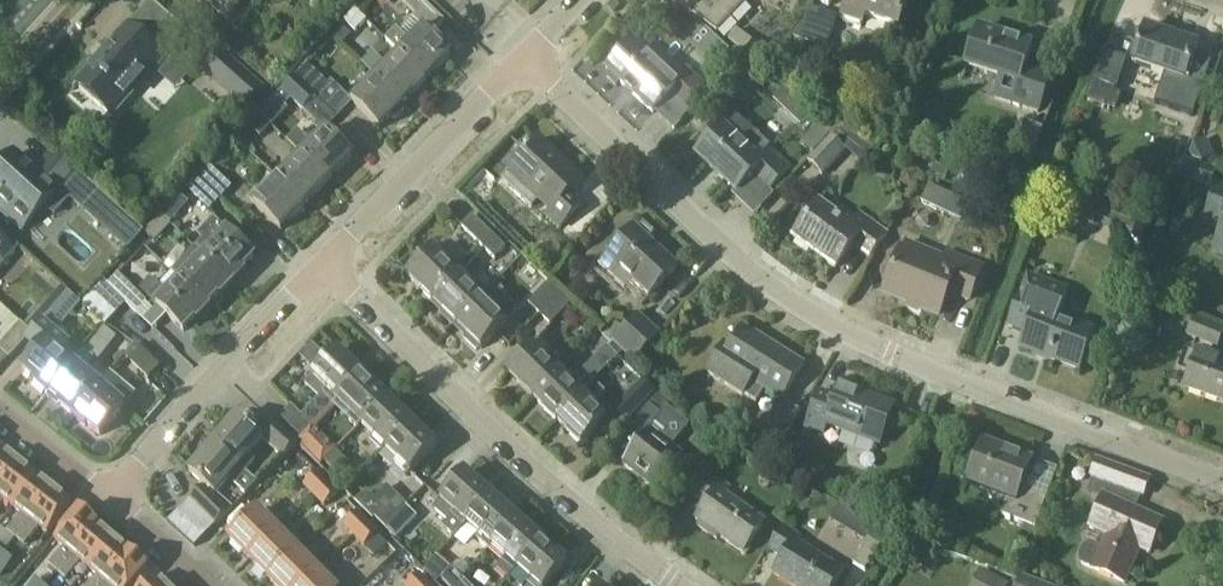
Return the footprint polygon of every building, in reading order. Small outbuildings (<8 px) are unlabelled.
[(110,117),(152,70),(187,31),(153,0),(76,87),(110,117)] [(428,81),(452,57),(430,36),(444,22),(422,0),(404,0),(419,14),(414,20),(424,30),(412,43),(398,28),(386,40),(401,55),(428,81)] [(711,27),(731,3),(728,0),(675,0),(711,27)] [(909,0),(851,0),(846,15),(898,32),(909,0)] [(826,48),(837,18),(814,10),(798,38),(826,48)] [(357,30),(366,21),(355,11),(346,20),(357,30)] [(735,29),(727,39),(742,50),(749,40),(735,29)] [(1192,116),(1206,74),(1191,69),(1199,47),(1145,29),(1133,65),(1173,79),(1164,106),(1192,116)] [(1039,113),(1051,76),(1026,68),(1033,48),(979,30),(966,69),(1003,81),(997,99),(1039,113)] [(718,41),(703,58),(722,75),(737,59),(718,41)] [(675,82),(633,43),(607,71),(609,74),(607,78),(616,86),(619,83),(652,114),(672,93),(686,106),(704,86),(686,70),(675,82)] [(753,43),(746,53),(761,64),(769,54),(753,43)] [(247,107),(264,89),(220,49),(203,67),(247,107)] [(1103,52),(1093,82),(1117,91),(1128,60),(1103,52)] [(404,106),(428,81),(401,55),(387,69),(377,80),(404,106)] [(273,64),(261,77),(271,86),(283,73),(273,64)] [(295,78),(337,118),(352,102),(333,83),(328,87),(307,66),(295,78)] [(326,129),(337,118),(295,78),(288,85),(309,106),(306,109),(326,129)] [(380,131),(404,106),(377,80),(353,105),(380,131)] [(1094,84),(1088,100),(1111,108),(1117,92),(1094,84)] [(786,89),(774,102),(802,128),(814,115),(786,89)] [(735,112),(753,125),(762,114),(744,100),(735,112)] [(758,214),(775,195),(770,191),(791,169),(730,110),(711,130),(715,135),(696,155),(758,214)] [(261,137),(270,127),(259,117),(250,126),(261,137)] [(815,150),(836,129),(826,120),(806,141),(815,150)] [(301,158),(328,184),(353,158),(326,133),(314,145),(299,130),(286,143),(301,158)] [(821,175),(845,150),(833,138),(808,163),(821,175)] [(559,232),(584,205),(571,193),(583,181),(539,140),(509,171),(550,210),(544,217),(559,232)] [(54,151),(39,168),(18,151),(0,171),(0,194),(1,195),(0,196),(0,212),(25,233),(47,204),(54,209),(62,199),(78,213),(98,189),(54,151)] [(304,208),(328,184),(301,158),(289,171),(277,182),(304,208)] [(1213,186),(1217,174),(1185,162),(1181,174),(1213,186)] [(198,178),(220,200),(231,188),(208,167),(198,178)] [(211,209),(220,200),(198,178),(188,189),(211,209)] [(280,233),(304,208),(277,182),(253,206),(280,233)] [(932,190),(928,201),(950,210),(948,218),(957,221),(960,214),(967,217),(971,204),(932,190)] [(1218,191),(1208,219),(1222,225),(1222,193),(1218,191)] [(848,227),(819,206),(795,241),(835,270),(854,244),(870,256),(886,234),(858,213),(848,227)] [(483,249),(494,238),(472,217),(461,228),(483,249)] [(1132,217),(1124,238),(1139,244),(1147,223),(1132,217)] [(203,259),(232,286),(244,274),(242,272),(254,260),(214,221),(200,236),(213,249),(203,259)] [(649,300),(677,272),(634,230),(606,259),(649,300)] [(14,251),(0,238),(0,266),(14,251)] [(494,238),(483,249),(495,261),(505,249),(494,238)] [(947,261),(906,244),(885,294),(939,317),(950,290),(970,299),(983,269),(949,255),(947,261)] [(432,303),(457,276),(432,253),(407,279),(432,303)] [(220,299),(232,286),(203,259),(180,282),(207,309),(218,297),(220,299)] [(109,285),(108,287),(124,304),(127,301),(137,312),(147,302),(119,274),(109,285)] [(442,316),(444,314),(456,326),(481,300),(457,276),(432,303),(443,314),(442,316)] [(1079,371),(1094,332),(1056,318),(1067,290),(1028,276),(1011,322),(1029,329),(1022,350),(1079,371)] [(158,305),(154,309),(147,302),(137,312),(154,329),(165,317),(182,334),(194,322),(196,324),(208,311),(206,309),(207,309),(180,282),(168,295),(151,278),(141,288),(158,305)] [(115,316),(125,305),(124,304),(108,287),(109,285),(103,280),(92,293),(115,316)] [(541,313),(560,293),(549,283),(530,302),(541,313)] [(49,393),(73,365),(61,355),(70,345),(55,331),(79,303),(68,292),(31,334),(9,358),(35,381),(33,383),(48,395),(49,393)] [(82,303),(105,325),(115,316),(92,293),(82,303)] [(560,293),(541,313),(551,322),(570,302),(560,293)] [(1149,316),(1153,304),(1137,298),(1132,310),(1149,316)] [(481,300),(456,326),(470,339),(468,341),(478,352),(480,349),(482,351),(507,325),(481,300)] [(18,321),(0,305),(0,340),(18,321)] [(659,334),(641,317),(616,344),(634,361),(659,334)] [(1222,338),(1222,330),(1195,319),(1189,334),(1220,347),(1222,338)] [(31,334),(19,323),(0,344),(0,350),(9,358),(31,334)] [(804,368),(742,328),(721,361),(716,358),(705,375),(741,399),(742,397),(754,405),(762,393),(780,405),(804,368)] [(608,367),(618,357),(606,346),(596,356),(608,367)] [(149,379),(159,369),(137,348),(127,358),(149,379)] [(531,400),(557,373),(532,349),(506,376),(531,400)] [(73,417),(98,387),(81,372),(92,359),(84,352),(73,365),(49,393),(61,403),(60,405),(73,417)] [(302,417),(312,427),(363,377),(338,353),(312,379),(325,392),(302,417)] [(1221,373),(1222,369),(1222,366),(1188,353),(1182,370),(1193,374),(1186,393),(1222,407),(1222,374),(1221,373)] [(556,423),(581,397),(557,373),(531,400),(556,423)] [(361,427),(387,400),(376,390),(378,388),(378,386),(370,377),(367,377),(365,379),(363,377),(337,404),(350,417),(361,427)] [(633,412),(654,391),(644,381),(623,403),(633,412)] [(98,387),(73,417),(86,428),(87,426),(100,437),(124,410),(98,387)] [(891,407),(841,387),(836,399),(816,391),(802,426),(823,434),(826,425),(876,445),(891,407)] [(581,397),(556,423),(581,448),(607,421),(581,397)] [(385,451),(411,424),(387,400),(361,427),(385,451)] [(656,493),(683,458),(649,432),(663,415),(650,405),(622,440),(635,450),(622,467),(656,493)] [(302,437),(312,427),(302,417),(292,406),(282,416),(302,437)] [(214,446),(239,468),(262,441),(282,459),(297,444),(268,418),(253,433),(238,420),(214,446)] [(411,424),(385,451),(411,476),(437,449),(411,424)] [(773,464),(787,437),(776,430),(761,458),(773,464)] [(326,462),(337,451),(327,441),(316,452),(326,462)] [(1035,527),(1047,494),(1024,485),(1032,462),(982,443),(966,486),(1006,501),(1001,514),(1035,527)] [(791,444),(782,467),(796,472),(805,449),(791,444)] [(213,496),(239,468),(214,446),(189,474),(213,496)] [(18,463),(1,450),(0,452),(0,486),(18,463)] [(337,451),(326,462),(333,469),(344,458),(337,451)] [(1143,495),(1149,479),(1096,459),(1090,475),(1143,495)] [(37,477),(18,463),(0,486),(0,505),(3,501),(13,508),(37,477)] [(314,494),(327,481),(318,472),(305,485),(314,494)] [(743,556),(764,525),(724,497),(731,487),(710,472),(695,494),(709,504),(696,523),(700,525),(698,529),(717,542),(719,539),(743,556)] [(491,498),(465,475),(440,503),(466,526),(467,525),(491,498)] [(16,538),(53,490),(37,477),(13,508),(21,515),(8,531),(16,538)] [(327,481),(314,494),(324,505),(338,492),(327,481)] [(218,525),(229,513),(203,487),(191,498),(217,524),(218,525)] [(53,490),(16,538),(24,544),(37,527),(47,535),(71,504),(53,490)] [(387,528),(407,508),(396,496),(388,504),(381,497),(368,510),(387,528)] [(191,498),(177,514),(178,515),(202,539),(215,526),(217,524),(191,498)] [(515,518),(492,498),(467,525),(491,548),(515,518)] [(1154,543),(1162,525),(1102,499),(1089,531),(1106,538),(1092,572),(1124,585),(1144,539),(1154,543)] [(407,508),(387,528),(397,538),(417,518),(407,508)] [(58,572),(96,526),(79,511),(54,540),(64,549),(50,565),(58,572)] [(249,560),(276,532),(256,512),(229,540),(249,560)] [(353,536),(368,522),(358,512),(343,527),(353,536)] [(541,542),(516,520),(491,548),(516,570),(541,542)] [(368,522),(353,536),(364,546),(378,533),(368,522)] [(89,569),(113,541),(96,526),(58,572),(66,579),(80,562),(89,569)] [(843,575),(795,545),(801,536),(786,527),(772,550),(786,559),(775,576),(791,585),(836,585),(843,575)] [(877,555),(887,536),(876,528),(865,549),(877,555)] [(270,581),(297,553),(276,532),(249,560),(270,581)] [(129,554),(113,541),(89,569),(97,576),(88,585),(102,585),(129,554)] [(541,542),(516,570),(535,585),(551,585),(569,566),(541,542)] [(0,559),(0,573),(2,575),(13,560),(4,553),(0,559)] [(317,573),(297,553),(270,581),(275,585),(304,585),(317,573)] [(102,585),(133,585),(147,569),(129,554),(102,585)] [(465,580),(454,569),(443,579),(450,585),(458,585),(464,581),(465,580)] [(304,585),(330,585),(317,573),(304,585)] [(429,584),(419,575),(408,585),(427,585),(429,584)] [(157,577),(148,585),(165,585),(157,577)]
